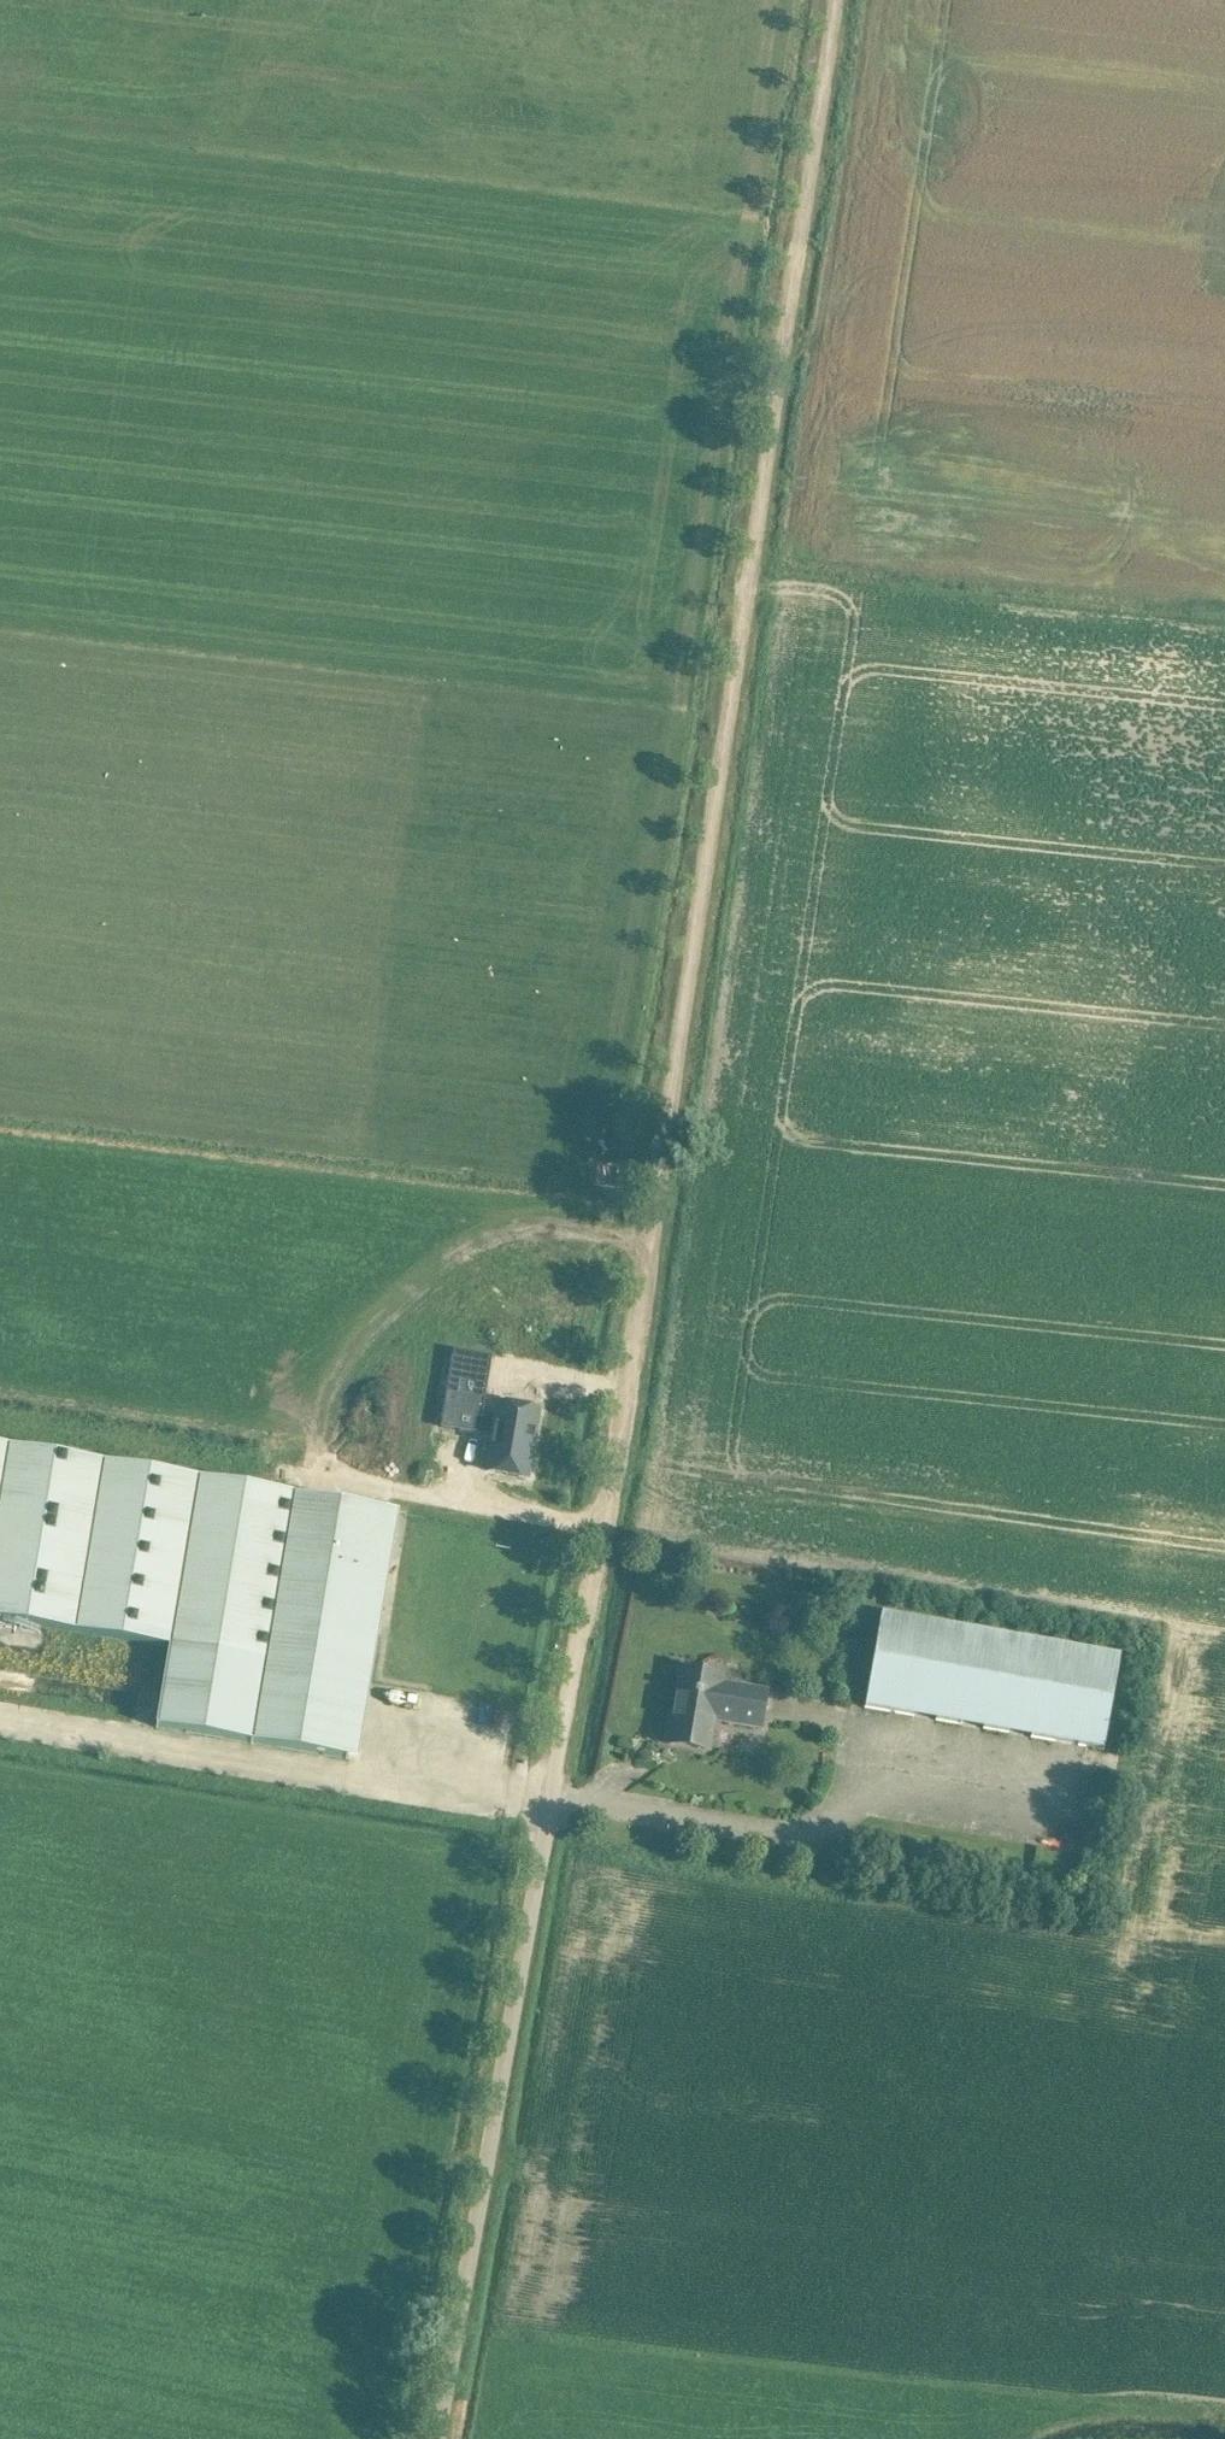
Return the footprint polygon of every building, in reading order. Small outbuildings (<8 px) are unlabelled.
[(454,1352),(441,1428),(479,1434),(479,1431),(493,1434),(487,1472),(526,1479),(538,1412),(498,1406),(495,1422),(481,1420),(492,1358),(454,1352)] [(380,1625),(388,1579),(378,1577),(389,1511),(0,1446),(0,1620),(169,1648),(156,1728),(347,1759),(361,1679),(371,1681),(378,1635),(372,1634),(374,1624),(380,1625)] [(1120,1657),(881,1615),(865,1708),(1103,1751),(1120,1657)] [(681,1671),(672,1723),(675,1723),(673,1738),(669,1737),(668,1745),(709,1752),(715,1717),(725,1719),(724,1723),(760,1729),(766,1692),(721,1684),(722,1678),(681,1671)] [(769,1682),(768,1700),(786,1701),(787,1683),(769,1682)]
